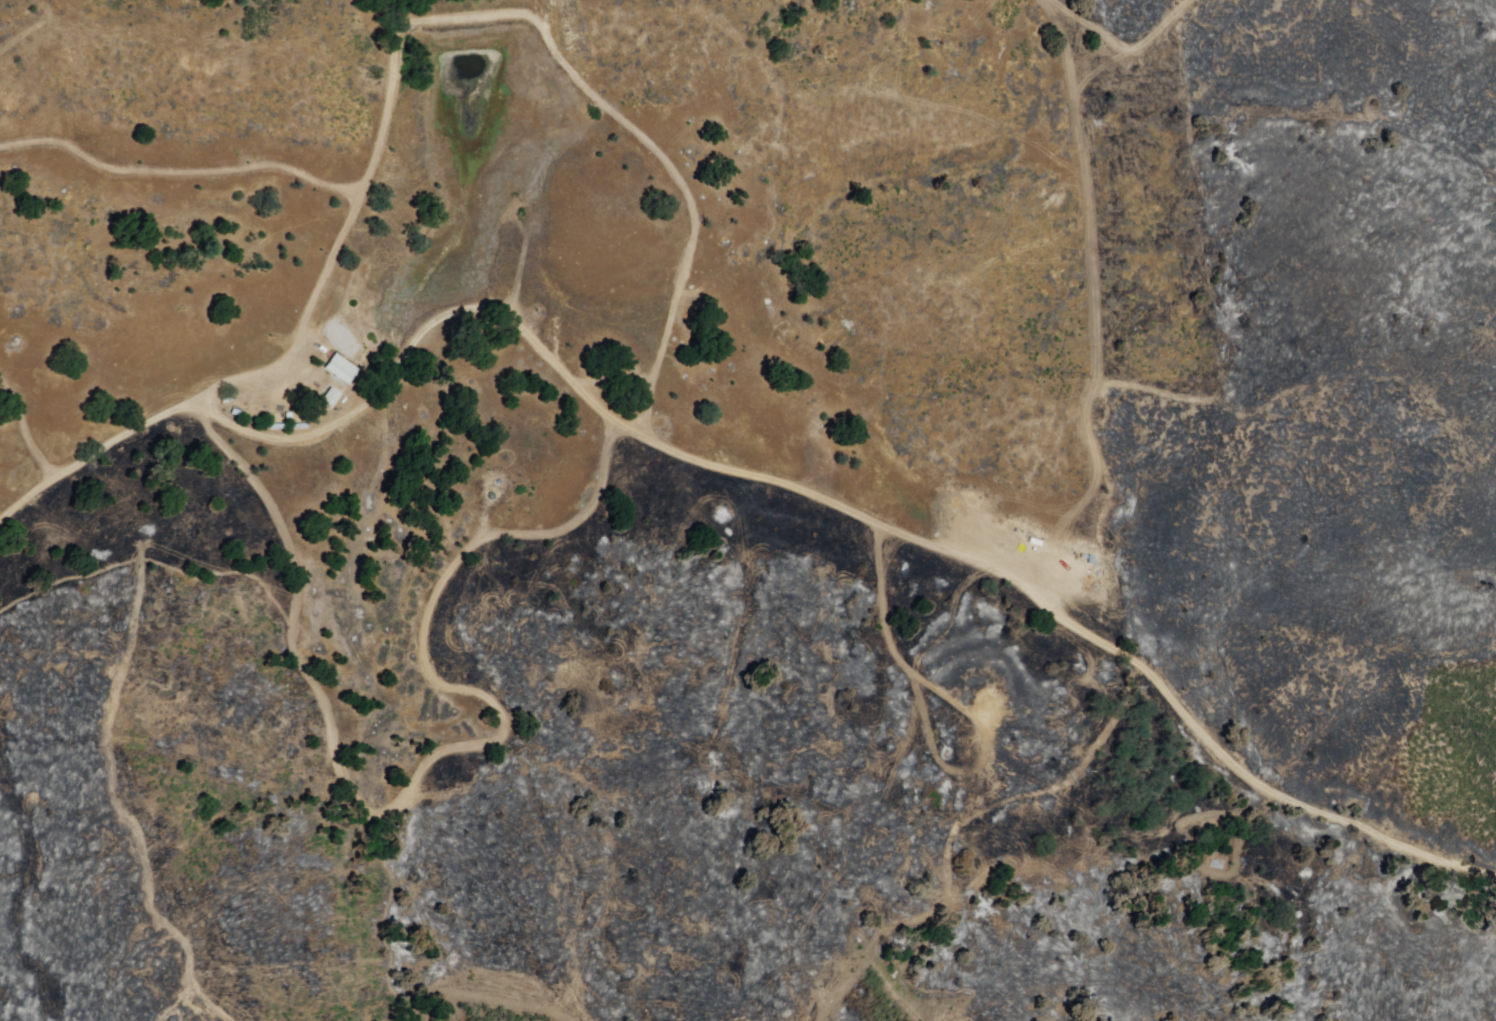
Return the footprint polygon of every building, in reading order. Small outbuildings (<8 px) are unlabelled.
[(358,368),(347,384),(324,368),(336,352),(358,368)] [(311,381),(304,386),(300,379),(307,375),(311,381)] [(330,386),(340,393),(330,406),(321,400),(330,386)] [(1031,538),(1028,544),(1041,549),(1043,542),(1031,538)]
